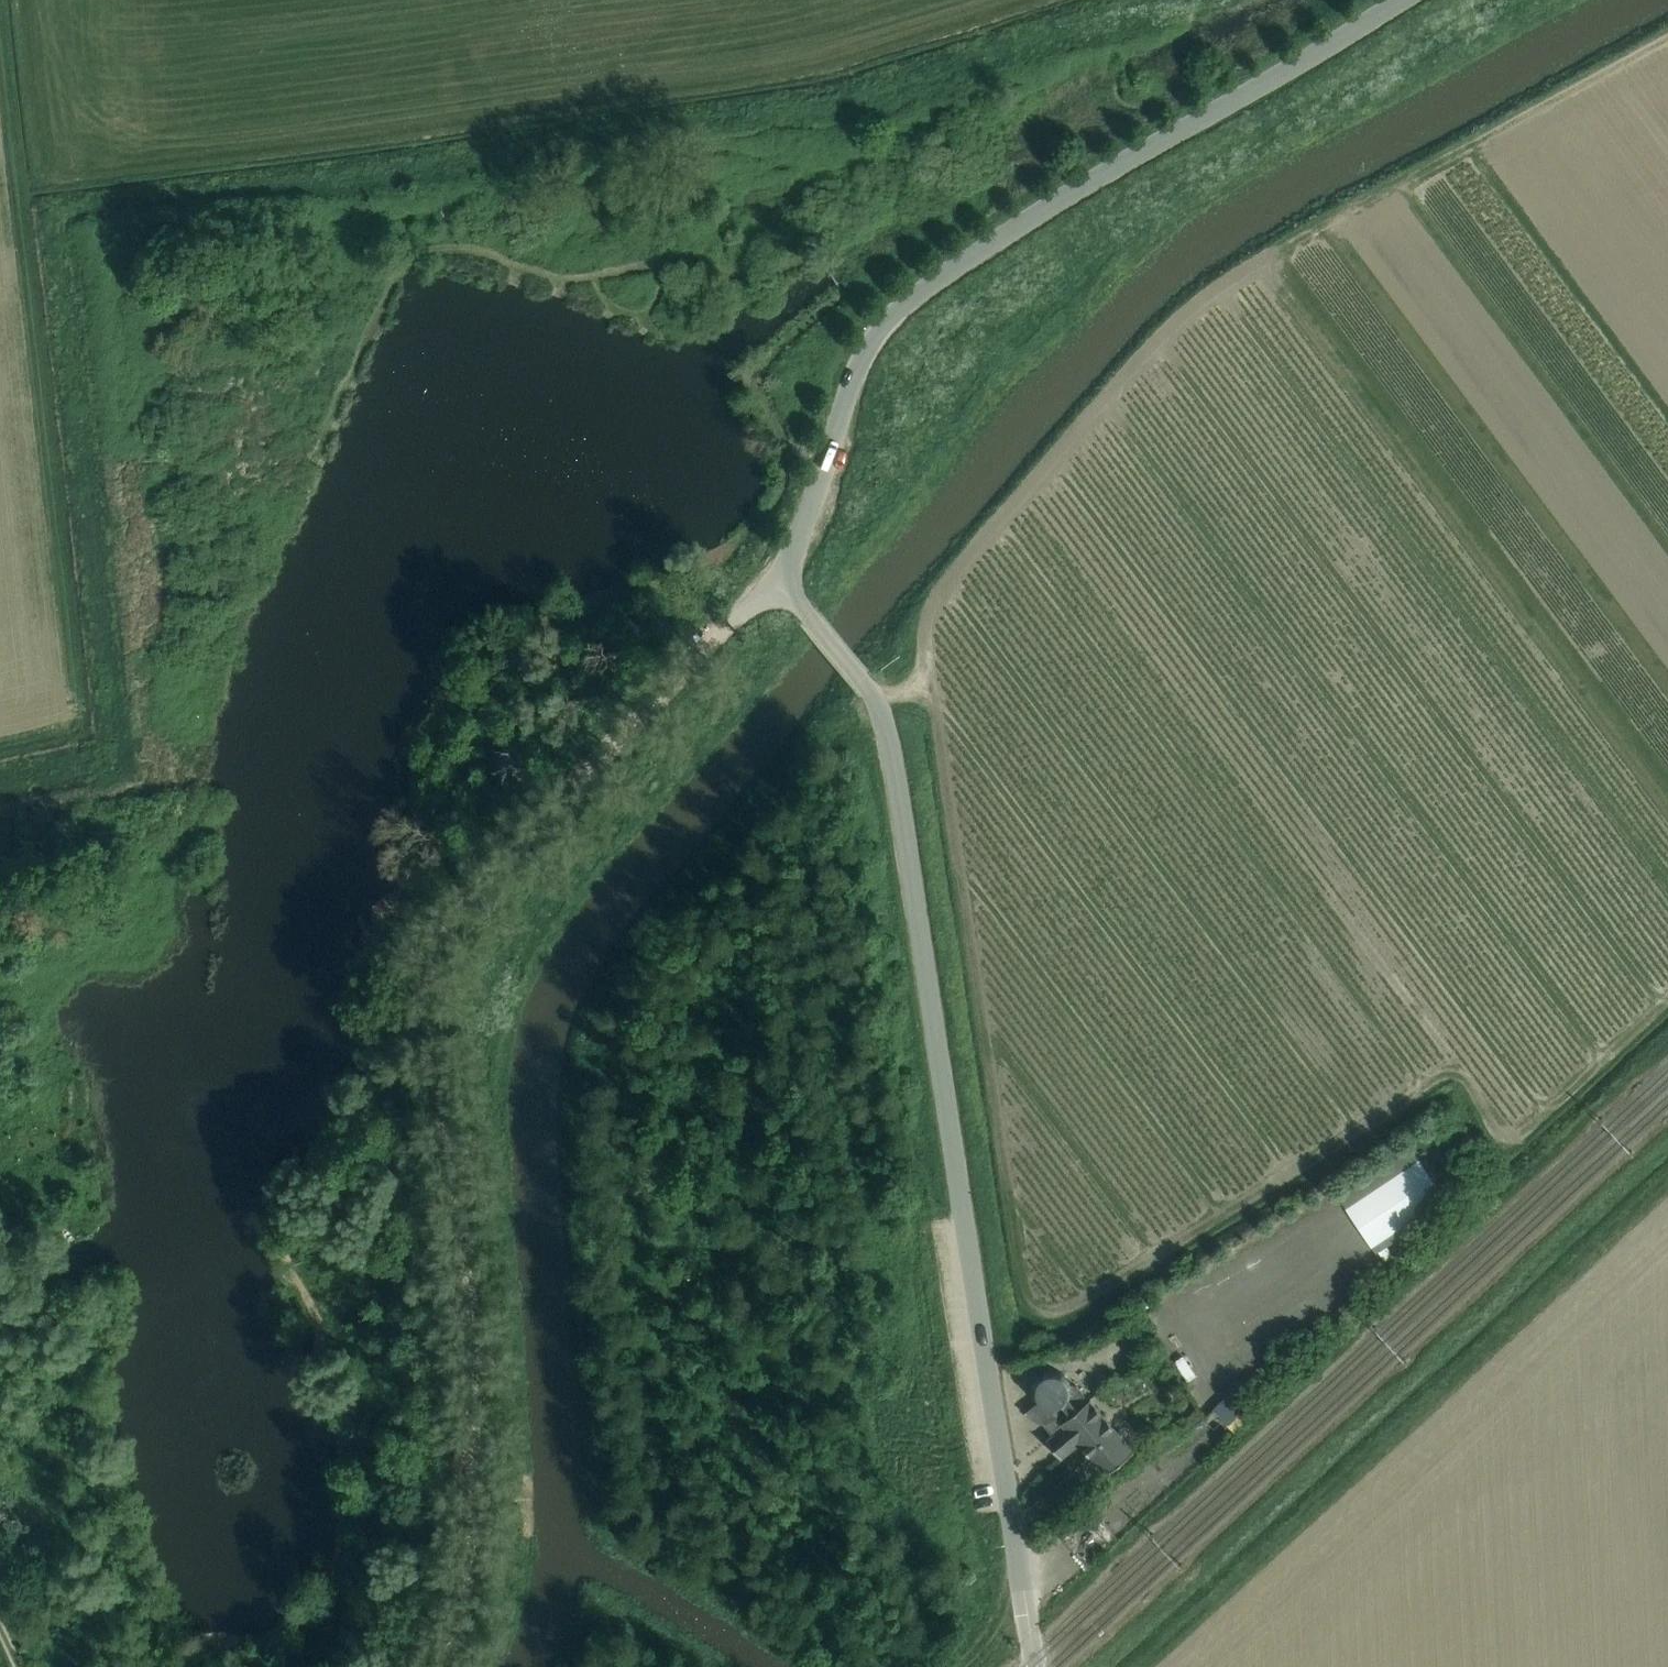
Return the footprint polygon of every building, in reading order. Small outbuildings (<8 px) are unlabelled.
[(1419,1158),(1345,1207),(1371,1246),(1445,1197),(1419,1158)] [(1047,1368),(1044,1369),(1040,1371),(1037,1373),(1034,1375),(1032,1378),(1031,1382),(1030,1385),(1029,1389),(1030,1393),(1031,1396),(1032,1400),(1034,1402),(1023,1411),(1027,1415),(1037,1422),(1043,1424),(1051,1434),(1044,1440),(1059,1458),(1077,1443),(1104,1474),(1132,1450),(1088,1398),(1087,1399),(1075,1384),(1071,1383),(1071,1382),(1069,1378),(1067,1375),(1064,1373),(1061,1371),(1058,1369),(1054,1368),(1051,1368),(1047,1368)]
